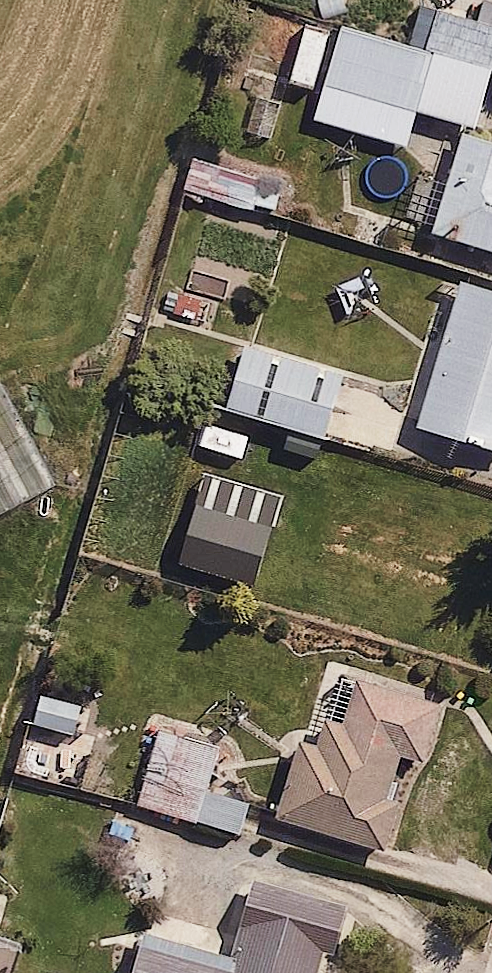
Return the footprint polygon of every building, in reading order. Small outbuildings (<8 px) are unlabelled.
[(491,62),(491,17),(439,3),(427,43),(345,20),(318,121),(407,146),(418,108),(475,124),(491,62)] [(326,30),(298,23),(284,80),(313,87),(326,30)] [(399,215),(491,244),(491,139),(459,129),(454,144),(424,135),(399,215)] [(193,152),(182,187),(273,215),(284,180),(193,152)] [(449,274),(408,415),(491,439),(491,286),(449,274)] [(229,336),(212,400),(323,429),(339,364),(229,336)] [(429,759),(447,695),(330,662),(308,738),(296,734),(274,813),(380,843),(406,753),(429,759)] [(37,687),(27,716),(79,734),(89,705),(37,687)] [(220,744),(157,725),(135,796),(247,831),(256,804),(206,789),(220,744)] [(24,726),(14,768),(39,775),(50,733),(24,726)] [(128,929),(116,972),(319,972),(339,901),(249,876),(226,956),(128,929)]
